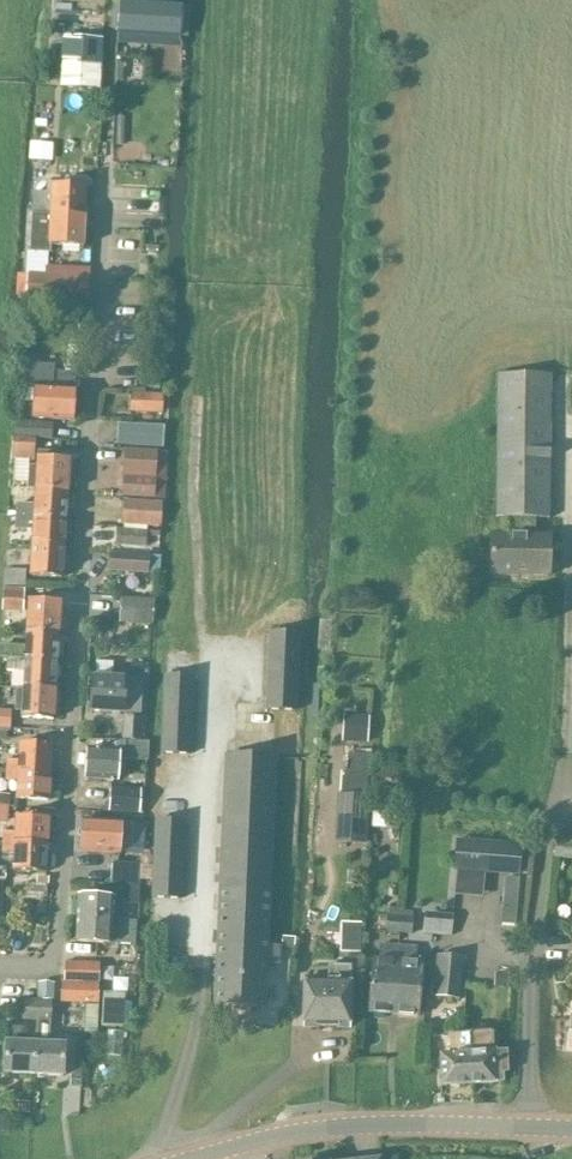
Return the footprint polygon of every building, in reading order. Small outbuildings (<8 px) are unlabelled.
[(118,29),(176,33),(178,33),(179,12),(177,12),(119,8),(118,29)] [(63,39),(60,88),(100,90),(103,41),(63,39)] [(33,192),(31,214),(80,217),(81,208),(84,208),(85,187),(83,187),(79,182),(74,182),(69,186),(52,185),(51,194),(33,192)] [(31,214),(29,252),(48,253),(48,245),(82,247),(83,226),(80,226),(80,217),(31,214)] [(45,266),(47,266),(48,253),(29,252),(27,251),(26,273),(27,274),(45,274),(45,266)] [(27,274),(26,298),(79,300),(88,301),(89,277),(81,276),(45,274),(27,274)] [(34,387),(33,403),(32,418),(71,421),(73,389),(52,387),(53,365),(27,364),(25,386),(34,387)] [(491,535),(491,576),(548,576),(548,536),(534,535),(534,519),(549,519),(549,375),(497,375),(496,518),(506,519),(505,535),(491,535)] [(163,394),(131,393),(130,413),(162,414),(163,394)] [(13,436),(12,460),(34,461),(36,439),(52,440),(53,423),(15,421),(14,436),(13,436)] [(163,426),(117,423),(116,446),(162,449),(163,426)] [(125,450),(123,477),(121,498),(159,500),(164,500),(167,452),(162,452),(155,452),(125,450)] [(37,460),(35,491),(67,493),(69,462),(56,461),(57,452),(37,451),(37,460)] [(17,505),(16,517),(66,520),(67,493),(35,491),(34,506),(17,505)] [(159,506),(158,506),(122,503),(120,527),(157,530),(159,506)] [(16,517),(16,529),(32,530),(32,545),(64,546),(66,520),(16,517)] [(118,529),(116,545),(146,548),(146,544),(147,531),(118,529)] [(32,545),(30,576),(62,578),(64,546),(32,545)] [(109,552),(108,572),(148,574),(148,573),(157,574),(158,557),(149,556),(149,554),(109,552)] [(3,585),(11,586),(26,586),(27,570),(16,570),(16,564),(5,564),(5,569),(4,569),(3,585)] [(24,613),(24,607),(25,591),(25,589),(3,588),(2,612),(24,613)] [(150,623),(152,602),(121,598),(119,619),(150,623)] [(28,602),(27,633),(59,635),(60,604),(28,602)] [(8,647),(8,659),(57,662),(59,635),(27,633),(25,648),(8,647)] [(295,711),(299,634),(269,633),(266,709),(295,711)] [(6,685),(55,688),(57,662),(8,659),(7,671),(6,685)] [(112,669),(113,662),(96,661),(95,678),(110,679),(112,679),(112,669)] [(91,678),(88,711),(123,713),(141,714),(142,684),(147,684),(148,671),(112,669),(112,679),(110,679),(95,678),(91,678)] [(191,754),(194,678),(164,677),(161,753),(191,754)] [(23,688),(23,689),(16,689),(14,711),(22,712),(21,718),(54,720),(54,708),(59,706),(60,693),(55,690),(55,688),(6,685),(6,686),(23,688)] [(10,729),(11,712),(0,711),(0,729),(10,729)] [(139,739),(140,719),(123,718),(122,738),(139,739)] [(9,739),(10,729),(0,729),(0,739),(9,739)] [(112,781),(116,781),(117,758),(124,759),(125,741),(104,740),(104,750),(86,749),(84,779),(110,781),(110,783),(112,783),(112,781)] [(7,760),(7,771),(50,773),(52,746),(20,744),(19,761),(7,760)] [(371,755),(348,753),(347,773),(370,774),(371,755)] [(225,756),(214,1004),(264,1007),(265,966),(280,966),(280,946),(266,945),(275,759),(225,756)] [(50,773),(7,771),(6,781),(18,782),(17,799),(49,801),(50,773)] [(367,785),(366,785),(340,784),(339,783),(339,795),(366,797),(367,797),(367,785)] [(372,803),(399,804),(399,789),(372,788),(372,803)] [(111,789),(109,812),(138,813),(140,791),(111,789)] [(9,808),(10,795),(0,794),(0,808),(9,808)] [(337,795),(334,843),(366,845),(369,797),(367,797),(366,797),(339,795),(337,795)] [(9,821),(9,808),(0,808),(0,821),(9,821)] [(4,832),(3,842),(46,845),(48,818),(16,816),(15,833),(4,832)] [(154,820),(151,898),(183,900),(186,821),(154,820)] [(131,847),(133,825),(120,824),(83,821),(81,852),(118,854),(119,846),(131,847)] [(455,871),(486,873),(517,876),(519,846),(488,843),(457,841),(455,871)] [(3,842),(2,853),(14,854),(13,871),(17,876),(25,877),(30,872),(45,873),(45,870),(51,869),(51,858),(46,853),(46,845),(3,842)] [(111,863),(110,884),(138,886),(140,886),(141,865),(139,864),(138,864),(111,863)] [(520,926),(524,880),(504,878),(500,924),(520,926)] [(77,897),(76,919),(122,922),(122,921),(123,904),(136,904),(137,904),(138,887),(137,887),(113,885),(110,885),(109,899),(77,897)] [(445,914),(463,916),(464,890),(447,889),(445,914)] [(386,932),(399,933),(400,909),(388,908),(387,917),(386,932)] [(400,909),(399,933),(412,934),(413,918),(413,911),(401,911),(401,909),(400,909)] [(122,922),(76,919),(75,941),(135,945),(136,922),(122,921),(122,922)] [(369,1013),(394,1015),(398,948),(381,946),(380,961),(373,960),(369,1013)] [(398,948),(394,1015),(417,1017),(421,964),(414,963),(415,949),(398,948)] [(459,999),(462,959),(437,957),(433,997),(459,999)] [(60,982),(60,1003),(99,1004),(100,964),(64,963),(63,982),(60,982)] [(350,1029),(351,982),(350,982),(351,967),(328,967),(327,982),(304,981),(303,1028),(350,1029)] [(5,1074),(34,1075),(37,1001),(23,1000),(22,1020),(35,1020),(34,1044),(25,1044),(25,1029),(7,1028),(6,1043),(5,1074)] [(52,1002),(37,1001),(34,1075),(63,1077),(64,1046),(49,1045),(50,1021),(51,1021),(52,1002)] [(492,1034),(468,1035),(471,1085),(495,1083),(504,1083),(503,1073),(508,1073),(507,1051),(493,1052),(492,1034)] [(448,1056),(439,1057),(441,1087),(471,1085),(468,1035),(447,1036),(448,1056)]
